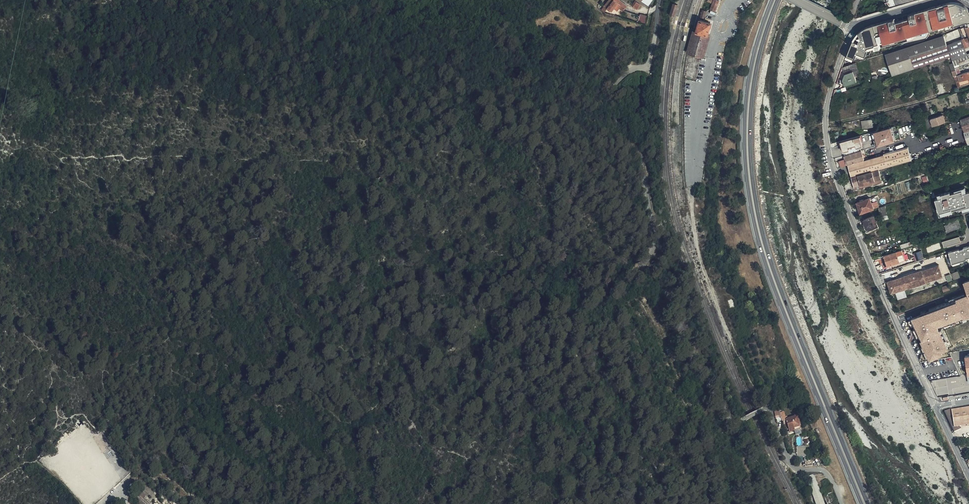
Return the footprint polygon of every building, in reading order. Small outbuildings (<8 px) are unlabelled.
[(619,10),(621,12),(625,6),(617,0),(609,0),(603,8),(605,10),(605,9),(610,12),(612,9),(614,6),(619,10)] [(711,9),(716,10),(720,0),(714,0),(711,9)] [(635,10),(638,5),(633,1),(630,6),(635,10)] [(968,25),(968,7),(968,6),(964,4),(957,2),(952,1),(948,2),(870,24),(864,28),(858,32),(855,36),(847,57),(854,59),(870,54),(872,48),(876,50),(899,43),(904,45),(908,44),(945,32),(964,27),(968,25)] [(693,30),(688,52),(701,55),(706,56),(709,43),(711,35),(709,34),(710,30),(712,21),(704,19),(701,18),(699,17),(697,27),(696,30),(694,30),(693,30)] [(587,24),(597,29),(600,24),(590,19),(587,24)] [(912,54),(948,41),(947,38),(945,32),(919,40),(908,44),(912,54)] [(948,41),(951,52),(952,55),(958,53),(958,54),(968,50),(966,45),(962,35),(948,41)] [(927,61),(947,54),(951,52),(948,41),(912,54),(915,65),(927,61)] [(894,73),(915,65),(912,54),(908,44),(904,45),(887,51),(894,73)] [(968,50),(958,54),(961,60),(968,57),(968,50)] [(958,53),(952,55),(953,56),(954,63),(961,60),(958,54),(958,53)] [(957,70),(960,81),(968,78),(968,76),(968,75),(968,67),(957,70)] [(842,74),(846,85),(857,81),(854,70),(842,74)] [(944,115),(947,114),(945,109),(930,113),(933,121),(945,118),(944,115)] [(960,117),(968,143),(968,142),(968,114),(960,117)] [(862,120),(862,127),(873,127),(873,119),(862,120)] [(878,145),(896,140),(892,126),(874,130),(878,145)] [(887,164),(903,159),(911,157),(907,144),(889,149),(874,154),(871,155),(865,157),(847,162),(849,167),(885,155),(887,164)] [(848,161),(865,157),(862,147),(857,148),(845,152),(848,161)] [(879,166),(886,164),(887,164),(885,155),(849,167),(851,174),(879,166)] [(879,166),(851,174),(855,185),(882,177),(879,166)] [(381,177),(377,181),(379,183),(380,185),(385,182),(381,177)] [(936,198),(941,215),(954,211),(953,209),(963,206),(964,210),(968,208),(968,191),(967,191),(966,187),(951,191),(938,194),(939,197),(936,198)] [(870,194),(857,199),(860,209),(873,205),(870,194)] [(882,218),(888,216),(886,203),(878,205),(882,218)] [(876,216),(874,212),(864,216),(868,227),(879,222),(877,219),(878,218),(878,217),(878,216),(877,216),(876,216)] [(945,223),(946,230),(961,229),(960,222),(945,223)] [(943,241),(944,247),(961,241),(959,236),(943,241)] [(949,250),(952,262),(968,257),(968,245),(949,250)] [(883,252),(886,262),(899,258),(904,256),(901,246),(883,252)] [(917,257),(924,255),(921,246),(914,249),(917,257)] [(933,262),(935,268),(937,273),(943,271),(947,269),(943,258),(933,262)] [(887,277),(889,285),(935,268),(933,262),(927,264),(926,263),(909,269),(909,270),(887,277)] [(935,268),(889,285),(891,288),(900,285),(909,282),(913,281),(913,282),(917,280),(926,277),(931,276),(930,275),(934,274),(937,273),(935,268)] [(953,279),(960,277),(958,271),(951,273),(953,279)] [(727,301),(730,309),(736,307),(733,299),(727,301)] [(952,410),(951,408),(945,412),(955,431),(959,430),(958,425),(968,423),(968,407),(952,410)] [(775,419),(785,418),(784,411),(774,412),(775,419)] [(789,432),(794,430),(794,428),(800,426),(797,417),(786,420),(789,432)] [(817,503),(825,503),(817,483),(814,474),(807,477),(817,503)]
